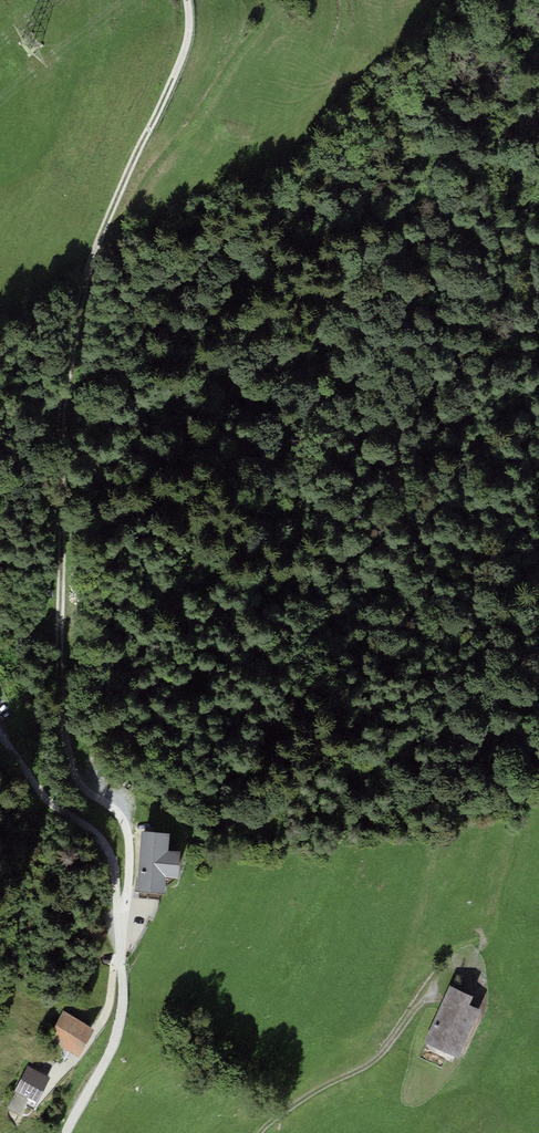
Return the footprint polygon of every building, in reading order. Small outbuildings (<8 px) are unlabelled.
[(170,833),(141,831),(136,892),(165,895),(166,877),(178,878),(180,852),(168,851),(170,833)] [(110,964),(112,954),(108,955),(104,957),(102,959),(103,963),(107,964),(110,964)] [(450,986),(424,1042),(459,1058),(481,1009),(470,1004),(473,997),(450,986)] [(94,1030),(63,1011),(46,1038),(77,1057),(94,1030)] [(50,1078),(28,1067),(14,1092),(16,1093),(29,1099),(36,1103),(50,1078)] [(20,1116),(29,1099),(16,1093),(7,1109),(20,1116)]
